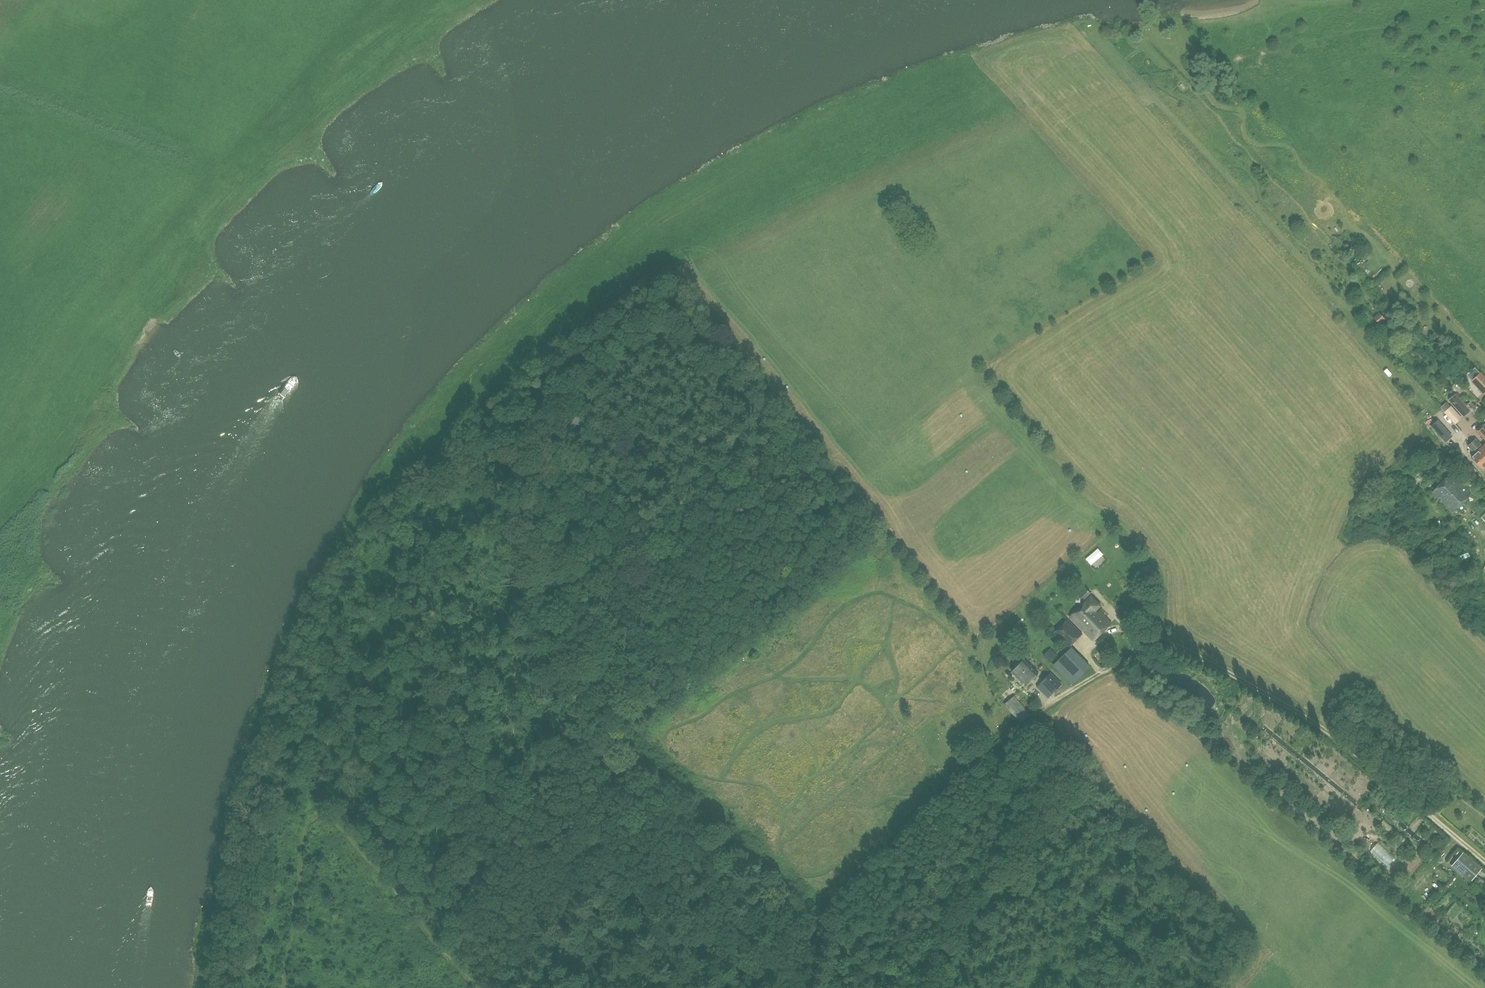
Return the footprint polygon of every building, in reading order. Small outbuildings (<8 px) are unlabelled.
[(1381,290),(1389,285),(1386,281),(1379,286),(1381,290)] [(1380,313),(1374,318),(1378,322),(1384,317),(1380,313)] [(1484,395),(1484,394),(1484,377),(1481,373),(1472,382),(1484,395)] [(1460,398),(1453,405),(1464,417),(1471,410),(1467,406),(1460,398)] [(1444,412),(1455,424),(1462,418),(1451,406),(1450,406),(1446,402),(1441,407),(1445,411),(1444,412)] [(1471,410),(1475,415),(1479,410),(1471,402),(1467,406),(1471,410)] [(1438,433),(1446,442),(1452,437),(1444,428),(1438,433)] [(1484,456),(1484,445),(1484,446),(1476,438),(1472,441),(1484,456)] [(1472,441),(1469,444),(1476,453),(1472,456),(1483,468),(1484,466),(1484,456),(1472,441)] [(1453,513),(1471,495),(1450,474),(1432,492),(1453,513)] [(1080,593),(1086,599),(1091,593),(1085,588),(1080,593)] [(1071,617),(1094,640),(1112,622),(1098,608),(1101,605),(1092,596),(1071,617)] [(1069,647),(1083,632),(1068,618),(1054,633),(1069,647)] [(1072,683),(1090,665),(1072,647),(1054,665),(1072,683)] [(1051,663),(1058,656),(1051,648),(1043,654),(1051,663)] [(1100,650),(1094,652),(1096,658),(1103,655),(1100,650)] [(1026,685),(1038,673),(1024,659),(1012,671),(1026,685)] [(1062,684),(1051,673),(1042,682),(1053,693),(1062,684)] [(1030,714),(1014,696),(1009,701),(1021,715),(1019,716),(1023,720),(1030,714)] [(1456,792),(1461,797),(1465,792),(1460,788),(1456,792)] [(1472,880),(1483,868),(1464,852),(1454,864),(1472,880)]
